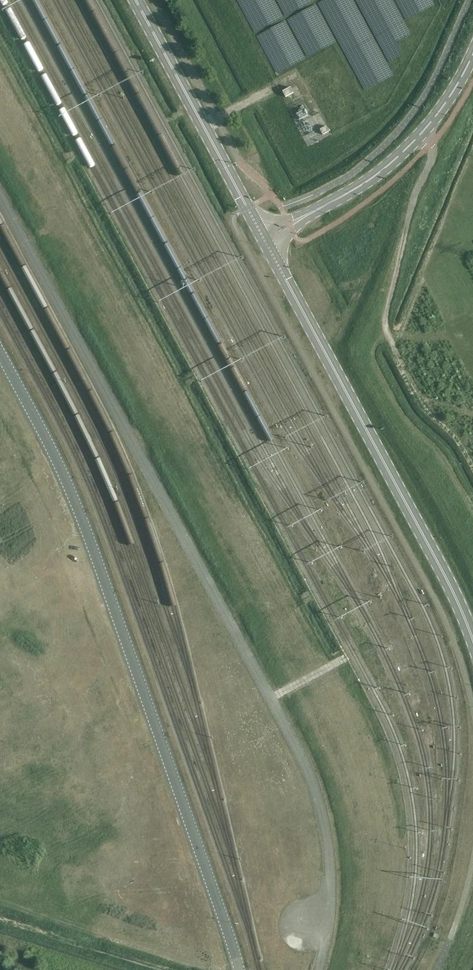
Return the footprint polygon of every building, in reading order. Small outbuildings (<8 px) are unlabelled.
[(290,87),(282,92),(285,97),(293,93),(290,87)] [(326,126),(320,130),(323,135),(329,132),(326,126)]
